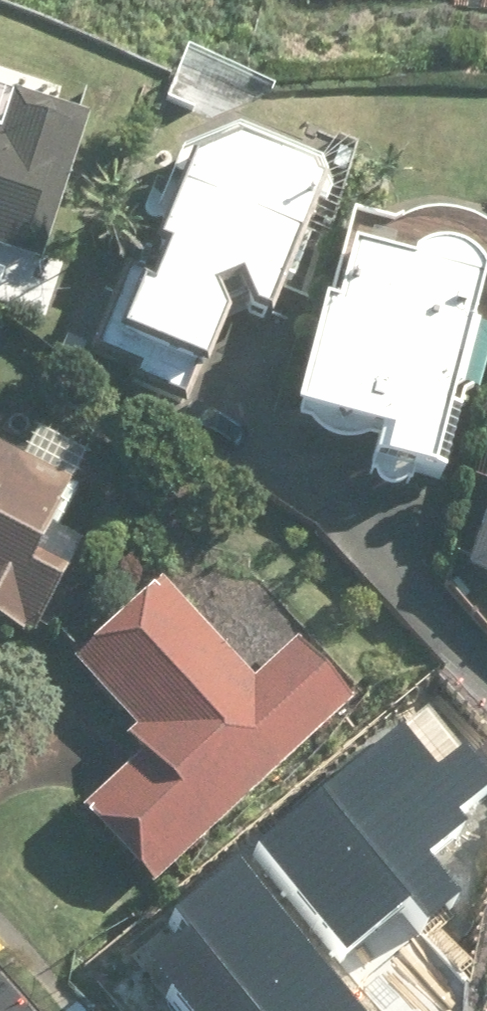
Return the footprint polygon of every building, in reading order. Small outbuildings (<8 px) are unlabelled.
[(303,3),(486,10),(486,0),(303,0),(303,3)] [(29,265),(77,122),(11,100),(0,132),(0,255),(29,265)] [(313,191),(231,159),(180,182),(111,355),(195,389),(220,326),(254,339),(313,191)] [(383,233),(335,218),(276,413),(371,442),(359,481),(427,502),(486,305),(486,241),(484,237),(482,234),(479,231),(475,228),(472,226),(469,223),(465,221),(461,219),(457,218),(453,216),(449,215),(445,214),(441,213),(437,213),(433,212),(429,213),(424,213),(420,213),(416,214),(412,215),(408,217),(404,218),(400,220),(397,222),(393,225),(390,227),(386,230),(383,233)] [(80,463),(31,438),(17,465),(0,456),(0,640),(24,653),(77,550),(44,533),(80,463)] [(453,577),(486,590),(486,487),(453,577)] [(159,585),(67,670),(125,734),(117,741),(129,754),(70,809),(146,891),(348,704),(295,647),(252,686),(159,585)] [(261,847),(346,948),(402,901),(424,927),(460,897),(421,851),(486,796),(486,775),(429,707),(261,847)] [(184,1010),(363,1010),(241,862),(173,918),(188,936),(148,968),(184,1010)]
